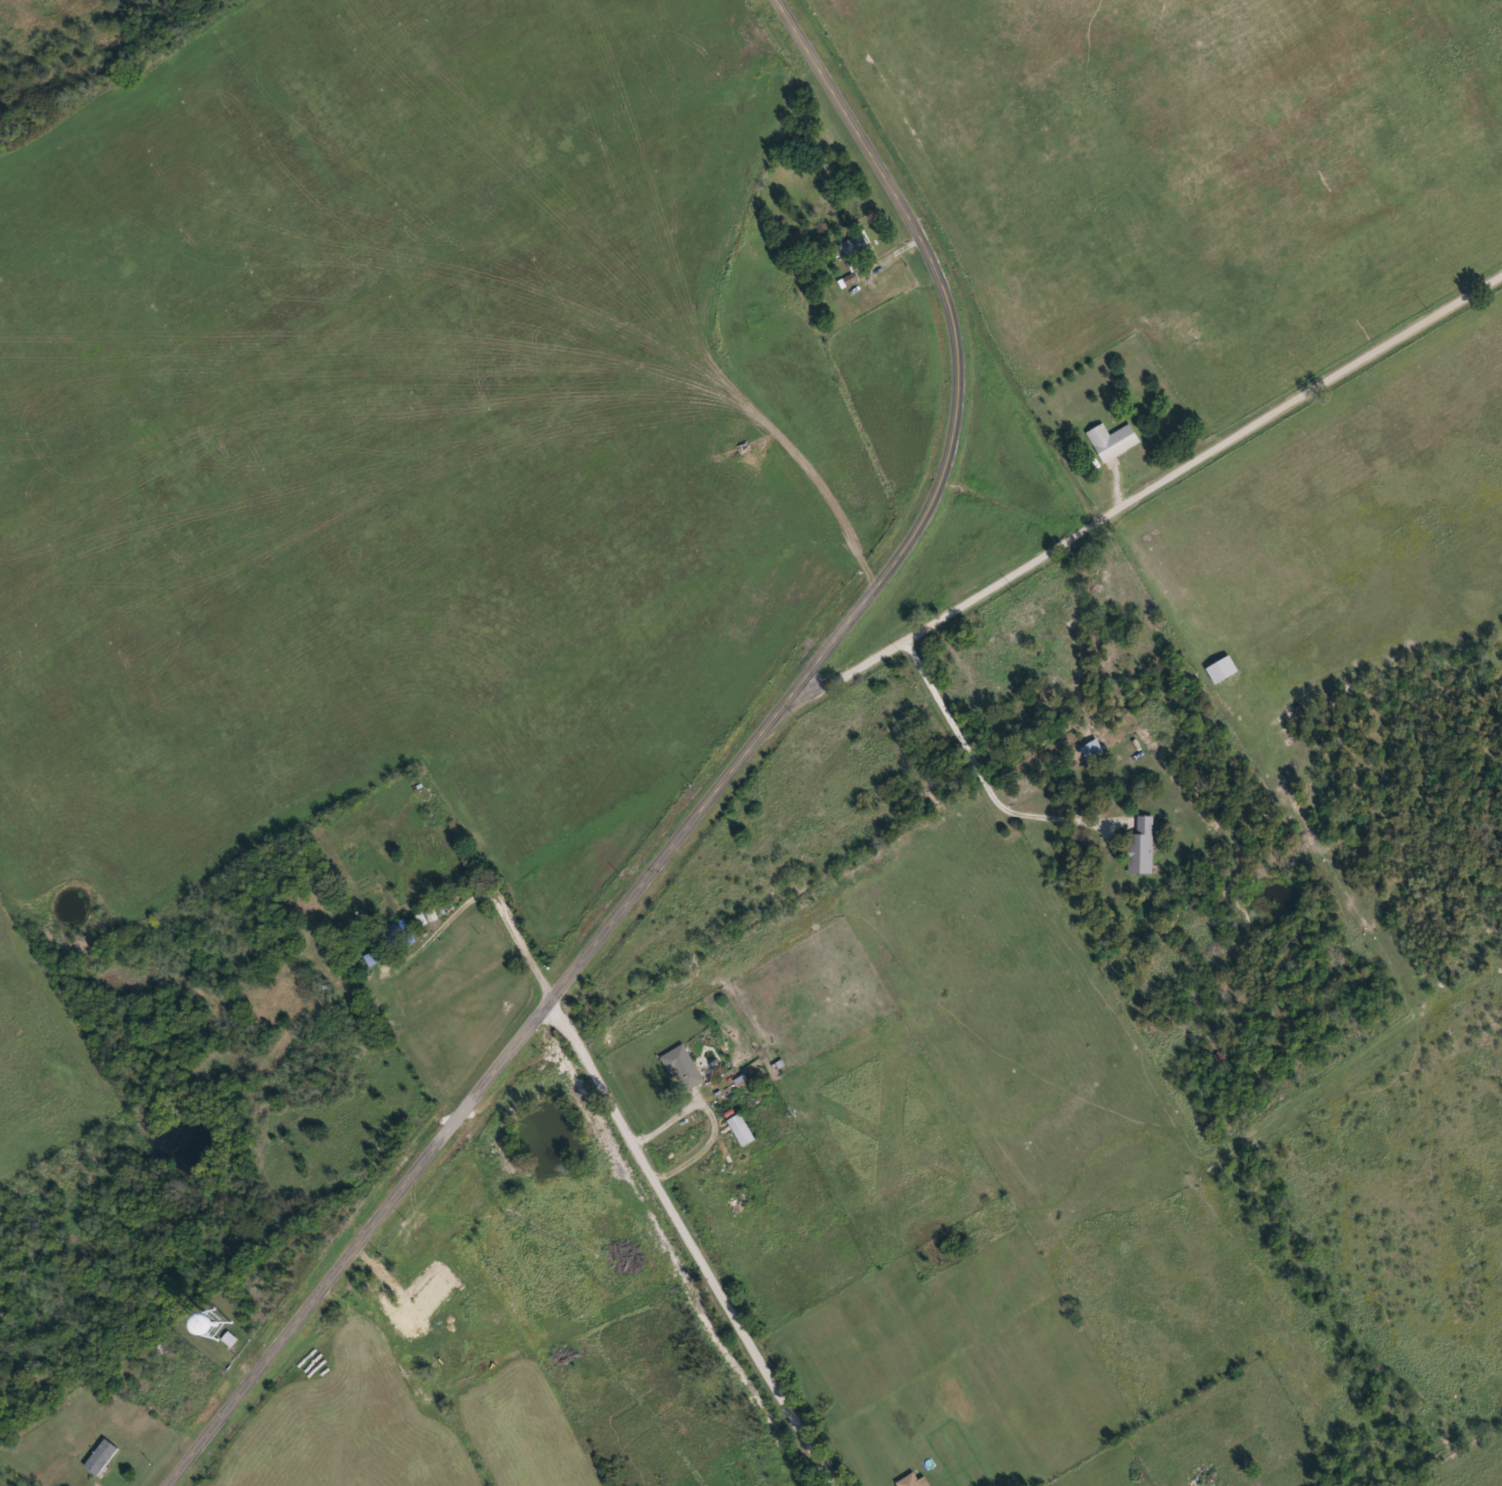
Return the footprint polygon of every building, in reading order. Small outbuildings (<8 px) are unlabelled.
[(871,250),(848,262),(840,246),(862,233),(871,250)] [(1086,431),(1103,423),(1109,434),(1130,424),(1140,443),(1102,463),(1086,431)] [(1204,669),(1227,655),(1237,671),(1214,686),(1204,669)] [(1088,762),(1080,747),(1097,739),(1104,753),(1088,762)] [(1152,874),(1132,874),(1133,833),(1139,833),(1139,816),(1152,816),(1152,874)] [(392,956),(379,933),(404,919),(416,942),(392,956)] [(662,1057),(684,1044),(706,1080),(687,1091),(674,1070),(672,1072),(662,1057)] [(755,1140),(742,1147),(726,1120),(739,1112),(755,1140)] [(238,1341),(232,1348),(222,1340),(229,1332),(238,1341)] [(120,1450),(98,1477),(84,1467),(107,1439),(120,1450)] [(925,1476),(931,1485),(898,1485),(896,1483),(914,1472),(919,1480),(925,1476)]
